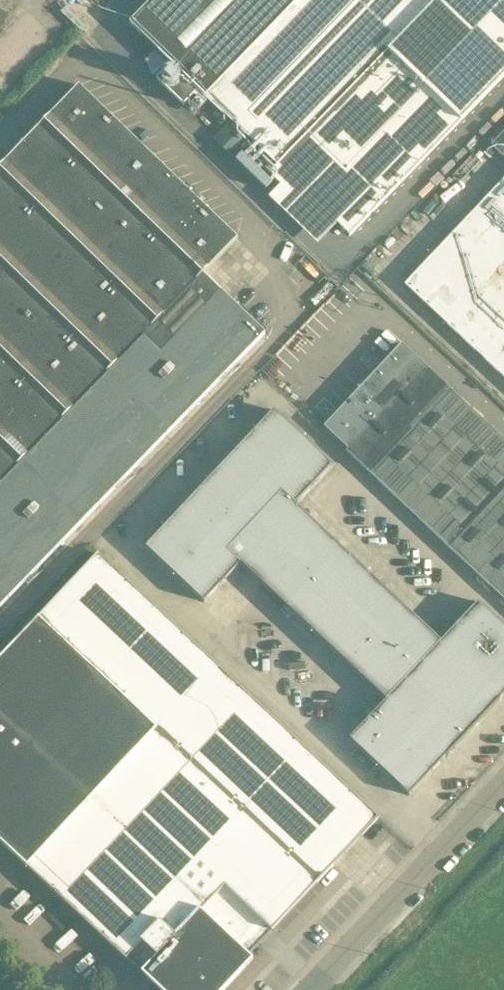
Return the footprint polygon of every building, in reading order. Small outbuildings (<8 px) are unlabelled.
[(130,23),(172,64),(157,79),(184,105),(199,90),(231,121),(213,139),(234,159),(252,140),(277,165),(269,174),(281,185),(269,197),(317,244),(338,224),(350,235),(503,76),(503,0),(152,0),(130,23)] [(0,168),(0,608),(266,334),(204,274),(238,239),(79,86),(0,168)] [(491,146),(503,158),(503,133),(491,146)] [(405,285),(503,378),(503,180),(405,285)] [(324,427),(348,450),(346,451),(503,600),(503,440),(402,344),(365,383),(361,379),(354,387),(358,391),(350,399),(343,393),(329,408),(336,414),(324,427)] [(274,410),(254,431),(286,461),(306,440),(274,410)] [(254,431),(236,451),(268,481),(286,461),(254,431)] [(306,440),(286,461),(313,487),(333,466),(306,440)] [(236,451),(218,470),(265,515),(283,495),(268,481),(236,451)] [(286,461),(268,481),(283,495),(295,506),(297,505),(313,487),(286,461)] [(218,470),(199,490),(247,534),(265,515),(218,470)] [(199,490),(181,509),(213,539),(229,554),(247,534),(199,490)] [(247,534),(229,554),(242,566),(265,588),(293,559),(320,530),(295,506),(283,495),(265,515),(247,534)] [(181,509),(163,528),(195,558),(213,539),(181,509)] [(145,547),(145,548),(176,578),(177,577),(195,558),(163,528),(145,547)] [(320,530),(293,559),(309,575),(337,546),(320,530)] [(213,539),(195,558),(224,586),(242,566),(229,554),(213,539)] [(337,546),(309,575),(318,583),(326,590),(353,561),(337,546)] [(0,659),(0,841),(142,973),(145,971),(165,989),(221,989),(251,958),(249,956),(377,818),(98,555),(0,659)] [(177,577),(176,578),(205,605),(224,586),(195,558),(177,577)] [(293,559),(265,588),(290,612),(318,583),(309,575),(293,559)] [(353,561),(326,590),(342,606),(370,577),(353,561)] [(370,577),(342,606),(359,622),(387,592),(370,577)] [(318,583),(290,612),(315,635),(342,606),(326,590),(318,583)] [(387,592),(359,622),(367,629),(376,637),(403,608),(387,592)] [(342,606),(315,635),(340,659),(367,629),(359,622),(342,606)] [(459,627),(488,655),(503,638),(503,630),(479,606),(459,627)] [(403,608),(376,637),(392,653),(420,624),(403,608)] [(420,624),(392,653),(415,674),(424,665),(441,647),(442,645),(420,624)] [(442,645),(441,647),(470,674),(488,655),(459,627),(442,645)] [(367,629),(340,659),(365,682),(392,653),(376,637),(367,629)] [(488,655),(503,669),(503,638),(488,655)] [(441,647),(424,665),(483,721),(501,703),(499,702),(470,674),(441,647)] [(392,653),(365,682),(388,703),(389,702),(406,684),(415,674),(392,653)] [(470,674),(499,702),(503,696),(503,669),(488,655),(470,674)] [(415,674),(406,684),(466,740),(483,721),(424,665),(415,674)] [(406,684),(389,702),(418,729),(447,757),(449,758),(466,740),(406,684)] [(389,702),(371,721),(400,749),(418,729),(389,702)] [(371,721),(351,742),(380,770),(400,749),(371,721)] [(418,729),(400,749),(429,776),(447,757),(418,729)] [(400,749),(380,770),(409,797),(429,776),(400,749)]
